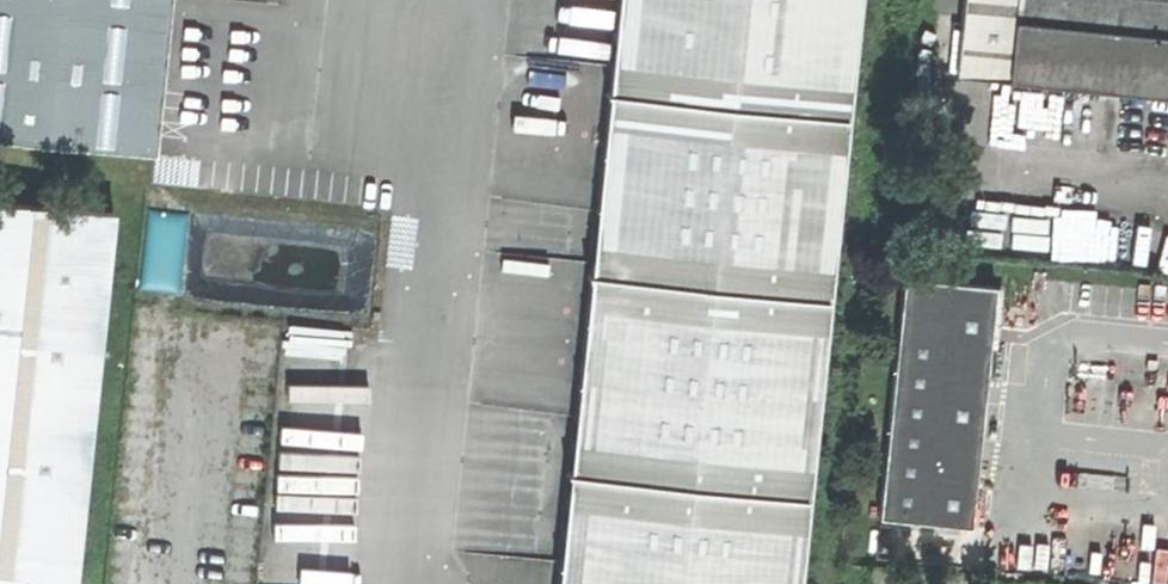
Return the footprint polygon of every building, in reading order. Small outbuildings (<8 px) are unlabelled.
[(169,0),(0,0),(0,134),(153,149),(169,0)] [(863,0),(619,0),(555,583),(797,583),(863,0)] [(1167,92),(1167,0),(965,0),(958,72),(1167,92)] [(1167,137),(1167,102),(1122,97),(1119,132),(1167,137)] [(0,196),(0,583),(76,583),(115,207),(0,196)] [(877,510),(969,521),(995,279),(902,271),(877,510)]
